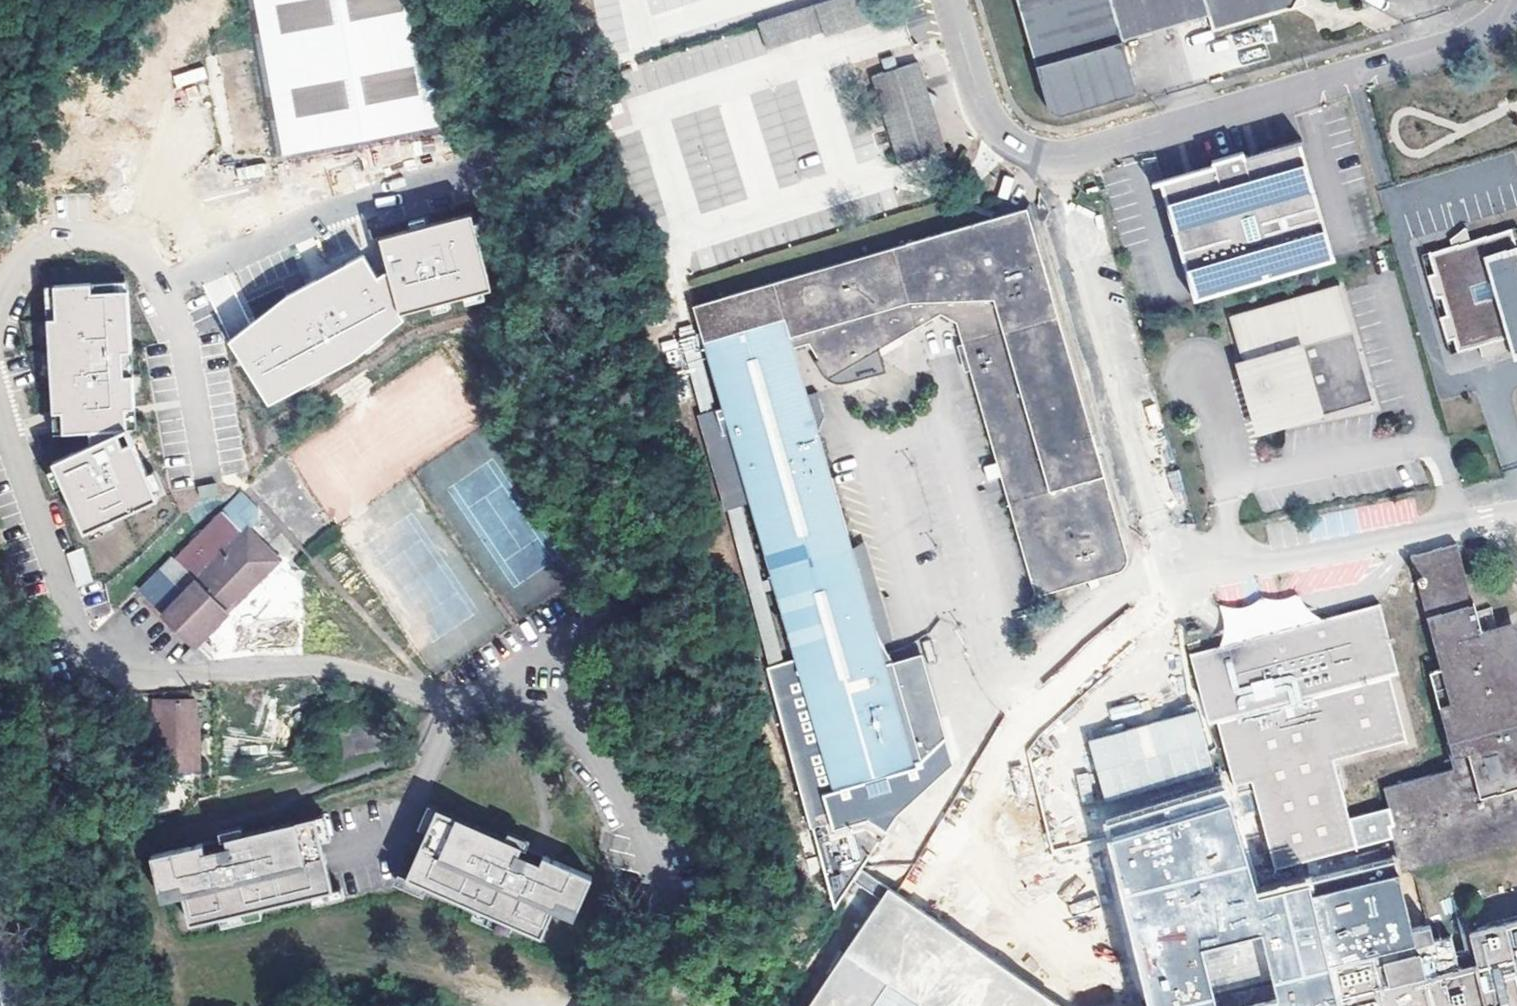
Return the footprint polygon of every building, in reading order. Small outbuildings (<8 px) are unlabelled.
[(273,156),(455,122),(432,0),(245,0),(273,156)] [(758,23),(766,49),(822,30),(824,35),(869,21),(862,0),(830,0),(758,23)] [(1047,110),(1058,116),(1135,94),(1120,41),(1122,41),(1110,0),(1014,0),(1047,110)] [(1292,8),(1297,0),(1110,0),(1122,41),(1207,16),(1212,31),(1292,8)] [(882,60),(886,72),(891,70),(895,69),(892,57),(882,60)] [(945,150),(932,108),(938,98),(926,91),(917,62),(895,69),(891,70),(886,72),(871,76),(876,92),(871,93),(876,111),(881,109),(898,165),(945,150)] [(176,86),(205,79),(203,67),(173,74),(176,86)] [(1287,172),(1314,267),(1338,260),(1304,142),(1255,156),(1190,174),(1163,182),(1167,193),(1197,300),(1227,291),(1200,197),(1287,172)] [(799,175),(824,171),(821,154),(795,158),(793,146),(772,150),(778,184),(800,180),(799,175)] [(703,210),(742,195),(727,154),(705,163),(711,178),(693,185),(703,210)] [(1200,197),(1227,291),(1314,267),(1287,172),(1200,197)] [(1012,214),(692,305),(699,330),(702,339),(703,342),(783,318),(792,348),(814,342),(819,363),(823,368),(826,371),(830,372),(834,372),(838,372),(843,371),(940,315),(955,323),(974,387),(993,455),(996,463),(983,466),(987,479),(999,476),(1000,479),(1034,597),(1087,581),(1090,591),(1099,586),(1097,578),(1112,573),(1118,571),(1122,569),(1124,566),(1126,563),(1127,560),(1127,557),(1123,544),(1092,437),(1027,209),(1012,214)] [(376,278),(363,257),(353,259),(226,335),(228,345),(264,405),(276,403),(303,387),(307,386),(403,329),(399,313),(458,300),(465,296),(489,291),(472,215),(421,227),(416,230),(377,238),(385,272),(376,278)] [(1508,231),(1514,250),(1516,249),(1516,228),(1508,231)] [(1514,250),(1508,231),(1471,241),(1431,253),(1438,277),(1429,280),(1434,299),(1444,296),(1451,320),(1441,323),(1447,342),(1456,339),(1460,353),(1479,347),(1483,361),(1510,354),(1513,364),(1516,362),(1516,249),(1514,250)] [(1438,277),(1431,253),(1422,256),(1429,280),(1438,277)] [(1497,311),(1488,279),(1469,285),(1478,316),(1497,311)] [(129,281),(47,286),(56,433),(138,429),(129,281)] [(1339,285),(1228,316),(1241,363),(1245,376),(1239,377),(1254,430),(1287,420),(1286,415),(1314,407),(1317,417),(1372,402),(1339,285)] [(1444,296),(1434,299),(1441,323),(1451,320),(1444,296)] [(857,571),(850,548),(847,535),(816,432),(792,348),(783,318),(703,342),(772,574),(772,575),(775,585),(798,662),(800,672),(835,788),(855,782),(913,766),(917,764),(916,759),(921,757),(945,738),(932,693),(925,667),(896,676),(893,665),(885,667),(878,645),(857,571)] [(689,327),(675,331),(836,909),(856,880),(866,867),(877,849),(886,838),(867,825),(832,834),(820,792),(787,675),(800,672),(798,662),(784,666),(763,589),(775,585),(772,575),(760,579),(693,342),(702,339),(699,330),(690,332),(689,327)] [(1456,339),(1447,342),(1450,355),(1460,353),(1456,339)] [(823,368),(819,363),(825,382),(843,371),(838,372),(834,372),(830,372),(826,371),(823,368)] [(1241,363),(1236,364),(1239,377),(1245,376),(1241,363)] [(88,532),(159,501),(129,431),(58,462),(88,532)] [(1364,507),(1369,528),(1417,517),(1412,496),(1364,507)] [(187,643),(203,657),(255,653),(308,653),(309,568),(294,568),(293,557),(276,557),(246,525),(147,611),(185,645),(187,643)] [(866,540),(850,548),(857,571),(878,645),(894,641),(866,540)] [(76,586),(93,582),(83,548),(66,553),(76,586)] [(1401,564),(1433,678),(1423,681),(1447,777),(1380,795),(1384,809),(1392,841),(1401,876),(1516,846),(1516,669),(1508,638),(1474,647),(1445,552),(1401,564)] [(1358,850),(1350,817),(1336,765),(1416,744),(1381,606),(1270,634),(1189,655),(1208,729),(1220,726),(1236,789),(1253,784),(1276,871),(1358,850)] [(32,636),(24,636),(23,649),(31,649),(32,636)] [(922,657),(893,665),(896,676),(925,667),(922,657)] [(182,717),(183,699),(140,697),(140,748),(151,749),(152,764),(187,764),(187,718),(182,717)] [(1141,784),(1152,821),(1192,809),(1181,773),(1169,732),(1129,744),(1141,784)] [(835,788),(820,792),(832,834),(867,825),(855,782),(835,788)] [(1229,798),(1192,809),(1152,821),(1109,834),(1152,1005),(1338,1005),(1330,972),(1412,952),(1409,936),(1394,880),(1312,900),(1311,892),(1258,906),(1229,798)] [(522,845),(437,808),(406,877),(541,937),(558,899),(578,908),(592,876),(543,855),(540,862),(518,853),(522,845)] [(1358,850),(1392,841),(1384,809),(1350,817),(1358,850)] [(203,842),(150,854),(158,889),(180,884),(189,923),(333,890),(315,816),(225,837),(227,845),(204,850),(203,842)] [(225,837),(203,842),(204,850),(227,845),(225,837)] [(543,855),(522,845),(518,853),(540,862),(543,855)] [(879,896),(888,882),(866,867),(856,880),(879,896)] [(888,882),(879,896),(802,1005),(1068,1005),(919,903),(898,889),(888,882)] [(1481,929),(1481,932),(1472,933),(1465,944),(1471,968),(1456,972),(1448,942),(1430,947),(1427,932),(1409,936),(1412,952),(1330,972),(1338,1005),(1516,1005),(1516,920),(1481,929)]
